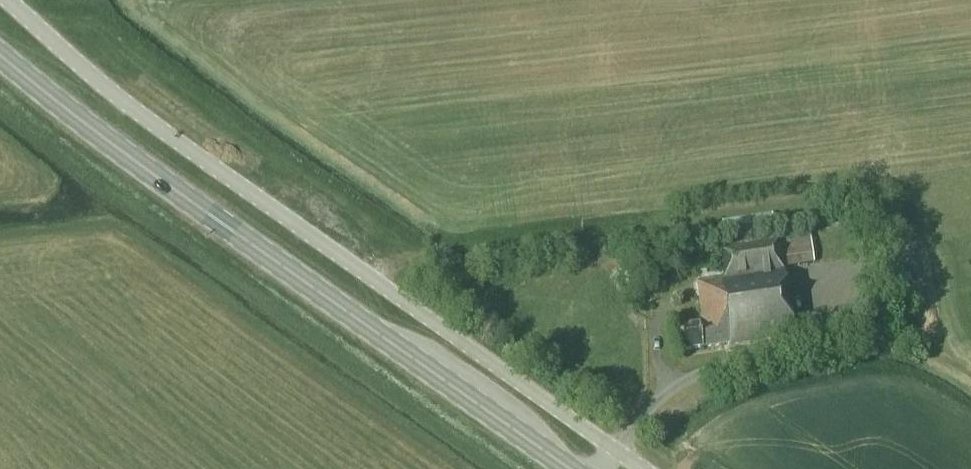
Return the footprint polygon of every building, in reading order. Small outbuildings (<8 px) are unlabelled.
[(774,233),(771,215),(720,222),(723,241),(774,233)] [(792,338),(782,271),(781,268),(814,263),(811,240),(721,253),(723,269),(701,272),(702,281),(697,281),(703,324),(678,327),(681,352),(729,345),(729,348),(792,338)]
